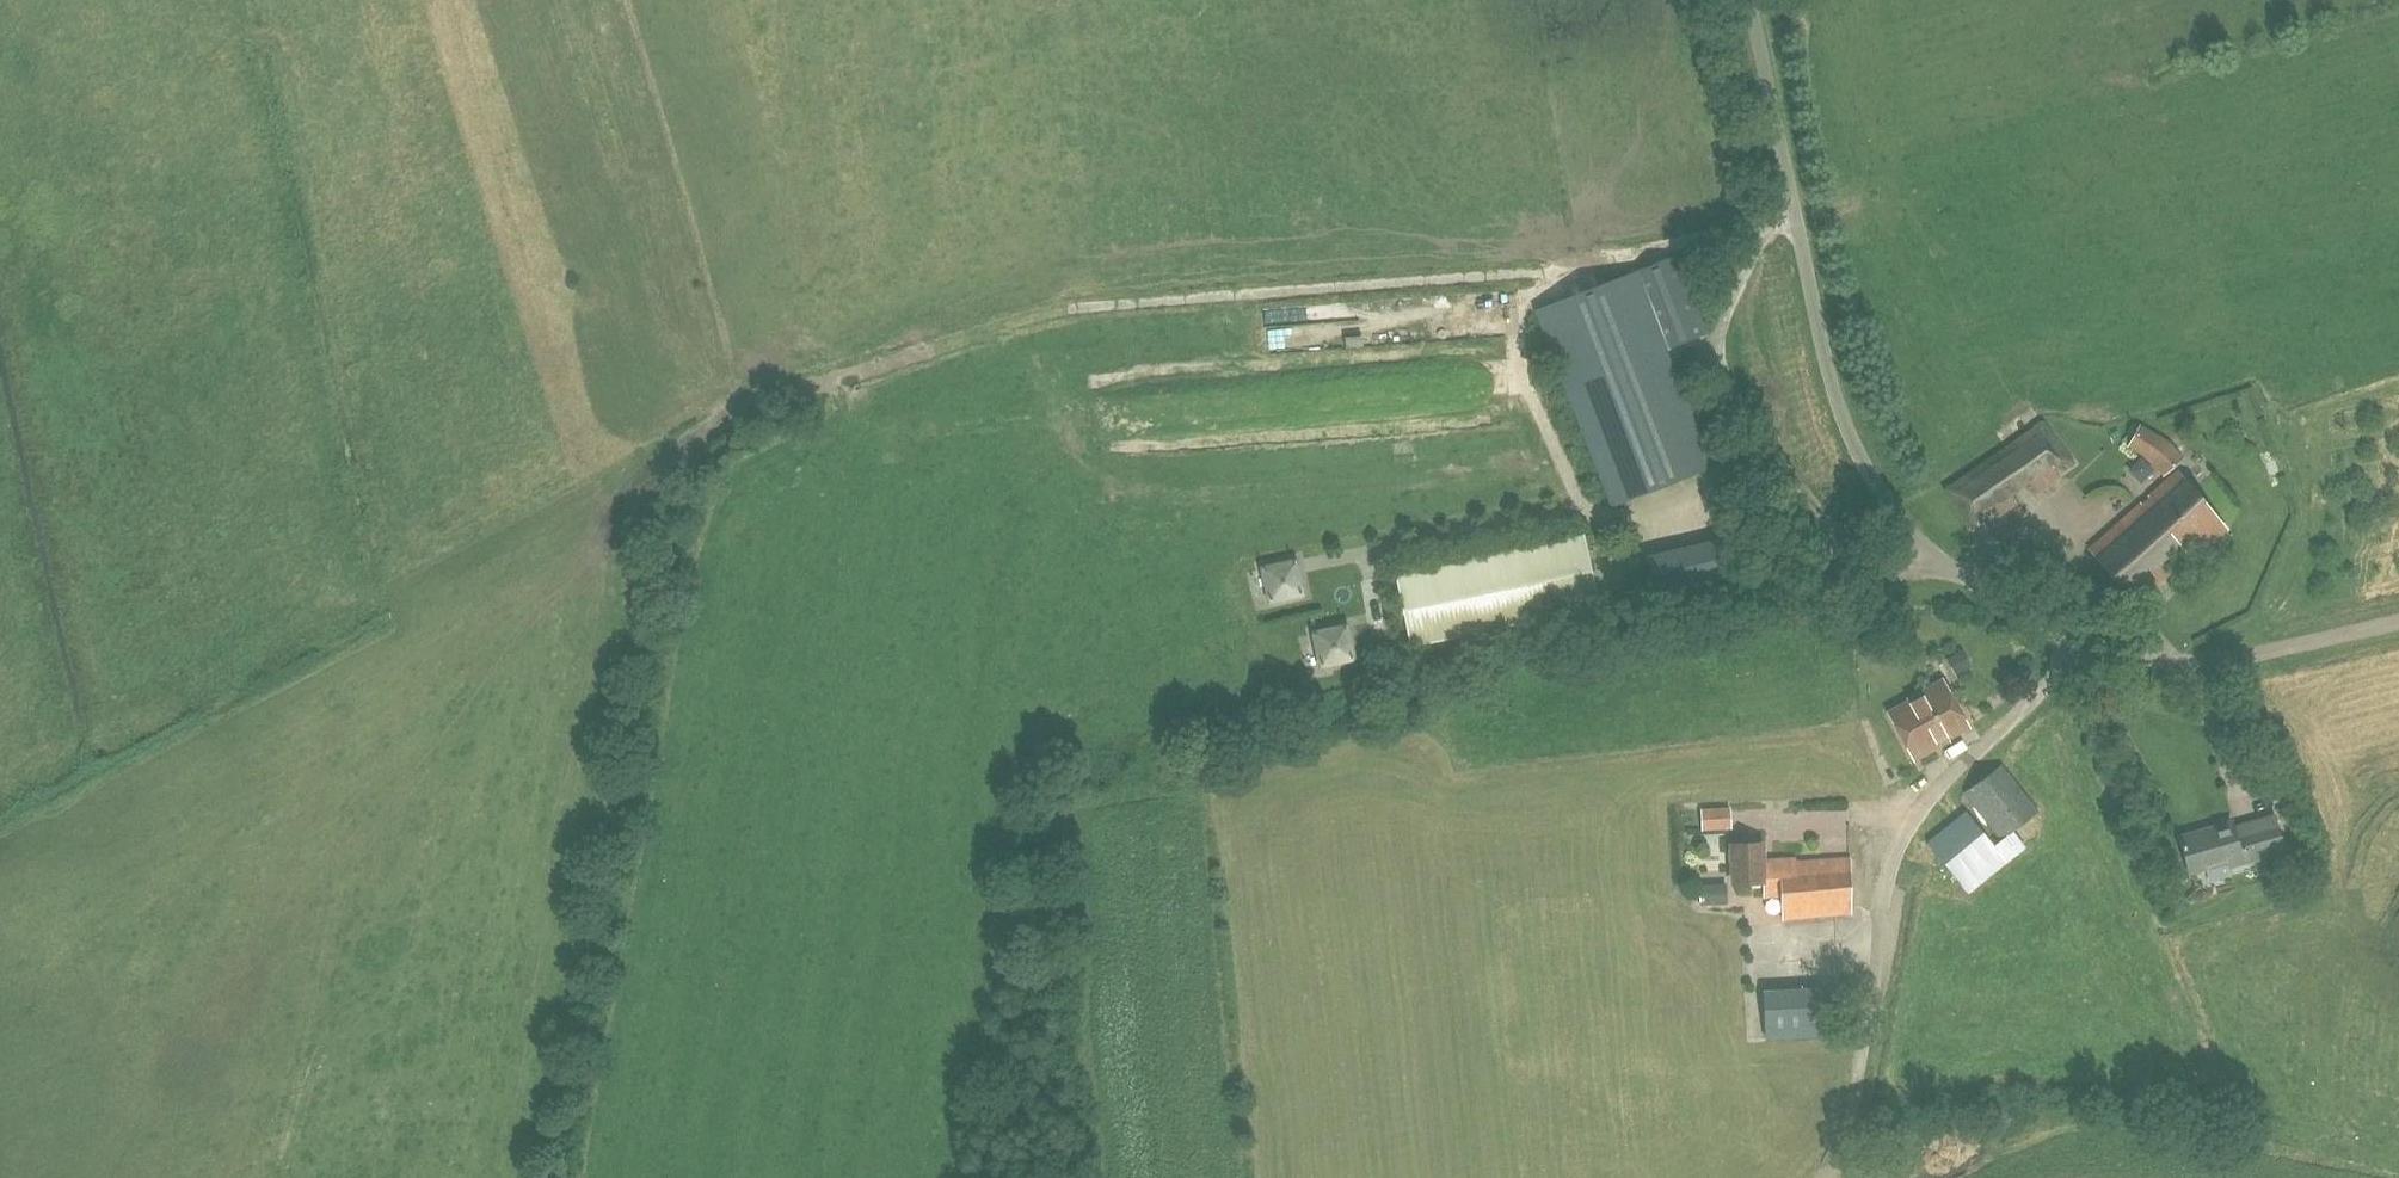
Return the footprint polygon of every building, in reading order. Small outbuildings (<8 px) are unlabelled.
[(1618,501),(1706,466),(1661,350),(1705,332),(1676,258),(1543,310),(1618,501)] [(2036,491),(2077,463),(2043,417),(1941,488),(1969,532),(1983,526),(1978,516),(1991,507),(1997,517),(2018,503),(2011,493),(2029,481),(2036,491)] [(2162,475),(2183,457),(2172,442),(2166,437),(2141,422),(2126,447),(2143,455),(2155,468),(2162,475)] [(1726,457),(1738,452),(1731,436),(1720,441),(1726,457)] [(2192,557),(2226,527),(2175,470),(2088,547),(2135,601),(2189,553),(2192,557)] [(1410,646),(1599,606),(1583,534),(1394,574),(1410,646)] [(1271,599),(1299,592),(1293,564),(1265,570),(1271,599)] [(1322,663),(1351,657),(1344,628),(1316,635),(1322,663)] [(1963,649),(1947,658),(1957,675),(1972,666),(1963,649)] [(1921,695),(1916,698),(1939,740),(1967,724),(1943,680),(1920,693),(1921,695)] [(1937,741),(1939,740),(1916,698),(1889,714),(1913,757),(1938,744),(1937,741)] [(2022,849),(2010,833),(2038,810),(2000,763),(1964,793),(2001,839),(1994,845),(1966,811),(1927,843),(1968,892),(2006,860),(2022,849)] [(1702,830),(1731,828),(1730,806),(1701,808),(1702,830)] [(2229,864),(2263,855),(2284,850),(2274,817),(2233,826),(2231,822),(2180,836),(2189,870),(2227,860),(2229,864)] [(1762,858),(1761,842),(1732,843),(1734,883),(1763,882),(1763,896),(1782,895),(1784,918),(1851,912),(1850,857),(1795,860),(1795,857),(1762,858)] [(1731,864),(1703,863),(1702,881),(1730,882),(1731,864)] [(1725,882),(1700,884),(1701,903),(1727,902),(1725,882)] [(1798,949),(1797,932),(1752,934),(1753,950),(1798,949)] [(1766,1036),(1842,1032),(1840,985),(1763,989),(1766,1036)]
